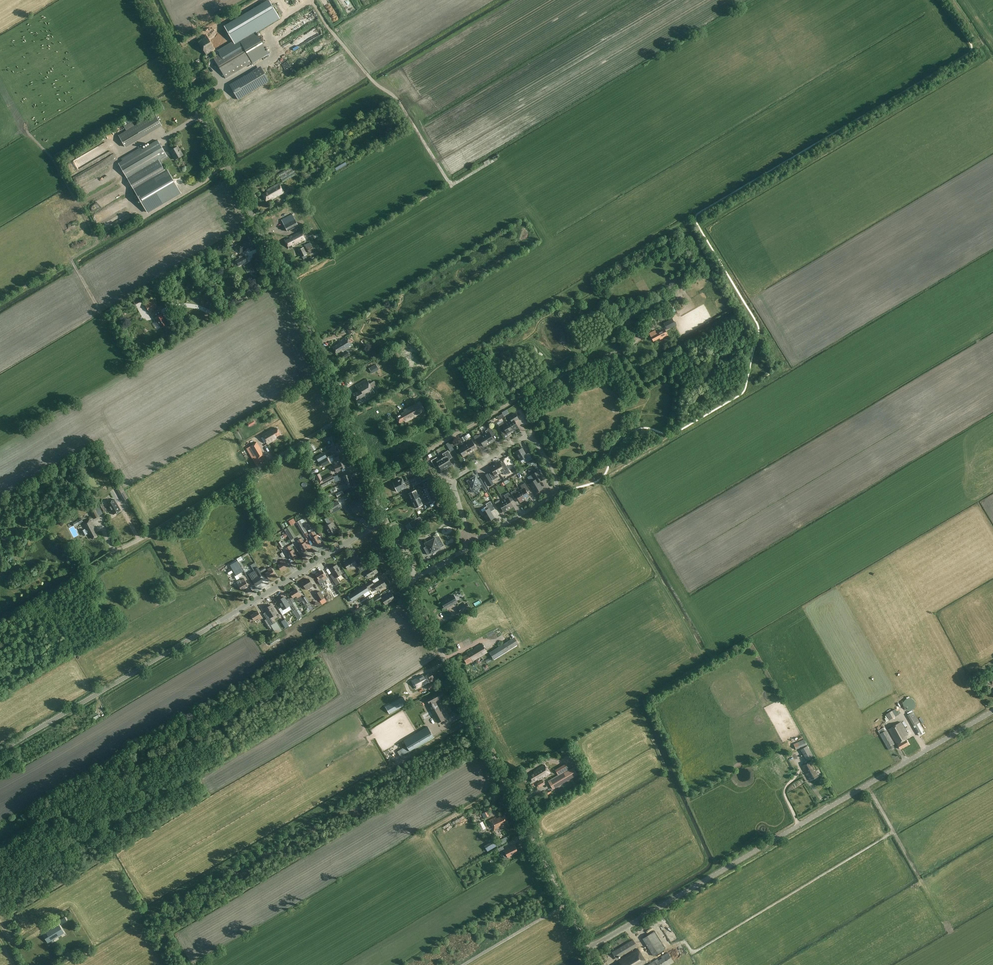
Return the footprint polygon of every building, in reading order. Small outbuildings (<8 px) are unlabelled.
[(206,37),(198,41),(206,55),(210,52),(213,57),(225,78),(268,53),(256,32),(280,18),(269,0),(225,27),(235,44),(216,55),(213,50),(226,43),(217,28),(209,33),(209,34),(205,36),(206,37)] [(311,30),(315,38),(323,33),(318,24),(314,26),(315,28),(311,30)] [(238,100),(269,81),(261,66),(230,85),(238,100)] [(125,147),(157,128),(162,125),(155,114),(119,135),(125,147)] [(119,163),(148,213),(182,193),(167,168),(166,168),(161,160),(167,156),(167,155),(168,155),(171,155),(172,154),(175,160),(183,155),(178,146),(170,151),(171,151),(169,152),(166,152),(165,153),(158,140),(119,163)] [(107,160),(76,174),(80,181),(104,170),(103,167),(109,164),(107,160)] [(100,185),(116,176),(109,166),(107,167),(110,172),(97,179),(100,185)] [(295,174),(292,168),(280,174),(283,180),(295,174)] [(272,199),(284,192),(279,183),(266,190),(267,192),(263,194),(266,201),(271,198),(272,199)] [(288,201),(296,196),(293,192),(286,196),(288,201)] [(125,216),(132,214),(131,211),(117,215),(119,222),(126,220),(125,216)] [(287,231),(298,226),(292,214),(281,220),(287,231)] [(295,244),(305,239),(301,231),(289,237),(284,239),(289,249),(293,247),(292,245),(295,243),(295,244)] [(249,248),(253,246),(248,237),(240,242),(240,243),(235,246),(240,253),(246,250),(246,249),(248,248),(249,248)] [(301,257),(307,254),(303,247),(298,250),(301,257)] [(239,266),(241,265),(248,261),(245,255),(239,259),(236,261),(239,266)] [(150,313),(158,308),(153,299),(144,305),(150,313)] [(161,328),(168,323),(161,313),(155,318),(161,328)] [(672,319),(664,323),(667,329),(675,325),(672,319)] [(355,331),(350,323),(345,327),(349,334),(355,331)] [(660,339),(668,335),(664,328),(654,333),(654,332),(649,334),(653,341),(659,338),(660,339)] [(352,346),(351,344),(347,337),(339,341),(340,342),(333,347),(337,354),(341,351),(342,352),(352,346)] [(372,374),(379,370),(376,364),(369,368),(372,374)] [(365,398),(375,393),(374,391),(370,384),(366,379),(355,385),(358,391),(353,394),(358,401),(364,397),(365,398)] [(374,382),(370,384),(374,391),(378,389),(374,382)] [(406,422),(425,411),(420,401),(403,410),(404,412),(396,416),(400,423),(401,423),(403,426),(406,424),(406,422)] [(508,422),(513,431),(518,427),(515,421),(518,419),(515,413),(509,417),(511,420),(508,422)] [(513,431),(508,422),(504,424),(503,422),(498,425),(501,430),(504,429),(507,434),(513,431)] [(485,431),(486,433),(484,435),(489,444),(494,441),(492,436),(495,435),(490,427),(487,429),(487,430),(485,431)] [(268,444),(270,443),(274,440),(273,439),(281,434),(277,428),(273,431),(272,429),(262,435),(268,444)] [(477,443),(480,441),(484,447),(489,444),(484,435),(481,437),(480,434),(477,435),(477,434),(473,436),(477,443)] [(331,443),(336,441),(334,435),(329,437),(328,436),(325,437),(327,441),(329,440),(331,443)] [(467,443),(472,452),(477,449),(472,440),(467,443)] [(336,441),(331,443),(332,447),(329,448),(330,452),(333,450),(338,448),(336,441)] [(257,442),(250,446),(258,459),(264,456),(261,450),(257,442)] [(312,452),(316,449),(312,443),(307,446),(308,449),(309,448),(312,452)] [(472,452),(467,443),(463,446),(468,454),(472,452)] [(468,454),(463,446),(458,449),(463,457),(468,454)] [(526,454),(522,448),(515,452),(520,461),(525,458),(528,462),(532,459),(528,453),(526,454)] [(441,458),(447,467),(452,464),(449,459),(452,457),(448,450),(442,454),(444,457),(441,458)] [(324,452),(316,457),(318,462),(326,457),(324,452)] [(334,461),(335,464),(338,463),(343,461),(341,455),(336,457),(336,456),(333,457),(334,461)] [(435,466),(438,465),(441,471),(447,467),(441,458),(438,460),(437,457),(431,461),(435,468),(435,466)] [(327,458),(320,462),(322,466),(329,462),(327,458)] [(336,472),(338,471),(341,470),(341,469),(346,467),(343,461),(338,463),(335,464),(335,465),(334,465),(336,472)] [(494,464),(500,473),(502,471),(504,475),(510,472),(505,464),(502,466),(499,461),(494,464)] [(500,473),(494,464),(490,467),(492,472),(489,474),(493,480),(496,478),(495,476),(500,473)] [(539,482),(543,480),(538,471),(532,475),(535,480),(529,483),(535,493),(543,489),(539,482)] [(319,473),(315,476),(319,484),(333,477),(331,473),(322,478),(319,473)] [(345,482),(351,480),(349,473),(339,478),(340,480),(344,479),(345,482)] [(487,473),(483,476),(489,487),(494,484),(487,473)] [(480,488),(485,485),(481,479),(478,480),(475,476),(467,481),(472,489),(479,486),(480,488)] [(333,477),(324,482),(320,484),(321,487),(335,480),(333,477)] [(413,486),(418,484),(414,477),(403,482),(402,478),(393,482),(396,489),(397,492),(398,492),(400,491),(400,490),(406,487),(406,486),(412,483),(413,486)] [(417,489),(415,491),(408,494),(415,508),(421,505),(424,504),(425,505),(426,505),(427,505),(428,505),(428,504),(429,503),(429,502),(428,502),(430,501),(432,504),(433,503),(434,504),(442,501),(432,479),(422,484),(424,487),(422,487),(421,487),(421,486),(420,486),(419,486),(418,486),(418,487),(417,487),(417,488),(417,489)] [(351,480),(345,482),(345,484),(343,485),(345,489),(354,486),(351,480)] [(519,491),(525,499),(529,496),(527,492),(529,490),(525,483),(520,486),(522,489),(519,491)] [(116,487),(119,494),(123,501),(128,498),(124,491),(120,485),(116,487)] [(525,499),(519,491),(517,492),(515,490),(511,492),(515,499),(517,498),(520,502),(525,499)] [(506,499),(503,500),(508,509),(513,506),(510,502),(513,500),(508,493),(504,495),(506,499)] [(113,514),(119,511),(118,508),(119,508),(114,499),(107,503),(113,514)] [(360,510),(359,509),(365,505),(361,499),(357,501),(357,500),(349,504),(355,513),(360,510)] [(503,512),(508,509),(503,500),(500,502),(499,500),(494,502),(498,509),(501,507),(503,512)] [(338,501),(328,507),(331,512),(341,506),(338,501)] [(491,512),(495,509),(490,501),(486,504),(487,506),(484,508),(486,510),(482,512),(487,521),(494,517),(491,512)] [(94,518),(99,516),(95,508),(90,511),(94,518)] [(330,536),(337,532),(331,523),(334,521),(330,515),(327,517),(330,523),(324,527),(330,536)] [(75,526),(83,522),(81,518),(77,520),(77,521),(73,523),(75,526)] [(87,533),(88,532),(89,535),(91,535),(93,539),(97,536),(95,533),(97,532),(90,519),(83,523),(87,530),(86,530),(85,529),(81,531),(84,536),(88,534),(87,533)] [(300,520),(296,522),(303,534),(307,532),(300,520)] [(316,545),(321,542),(316,535),(313,531),(309,533),(312,538),(311,538),(316,545)] [(304,552),(309,549),(304,542),(304,543),(301,538),(297,541),(300,545),(299,546),(304,552)] [(430,554),(441,548),(435,538),(425,543),(430,554)] [(292,560),(297,557),(292,550),(289,546),(285,548),(288,553),(287,553),(292,560)] [(252,565),(253,567),(255,571),(258,570),(254,563),(255,562),(252,557),(247,560),(250,566),(252,565)] [(353,557),(344,563),(348,569),(356,564),(359,568),(365,565),(361,559),(356,563),(353,557)] [(281,571),(288,567),(283,560),(280,562),(281,564),(278,566),(281,571)] [(241,564),(234,568),(236,570),(234,572),(238,579),(243,576),(243,575),(248,573),(246,570),(244,571),(241,564)] [(336,585),(340,583),(336,577),(344,572),(342,569),(341,571),(337,564),(330,569),(336,577),(333,579),(336,585)] [(378,572),(374,565),(365,571),(369,577),(378,572)] [(268,578),(275,574),(271,567),(268,569),(269,572),(265,574),(268,578)] [(322,570),(315,575),(318,579),(322,577),(323,579),(327,577),(322,570)] [(256,586),(263,582),(259,575),(255,577),(256,579),(253,581),(256,586)] [(372,581),(366,585),(368,588),(374,584),(378,591),(387,585),(383,578),(374,584),(372,581)] [(241,590),(248,586),(244,579),(241,581),(242,583),(238,585),(241,590)] [(306,590),(310,588),(313,586),(309,579),(302,583),(306,590)] [(369,591),(368,588),(366,585),(366,584),(348,596),(352,601),(369,591)] [(297,589),(290,593),(293,598),(296,596),(297,598),(301,596),(297,589)] [(315,594),(319,601),(324,598),(320,591),(315,594)] [(380,595),(374,599),(376,602),(382,599),(386,605),(395,599),(391,592),(382,598),(380,595)] [(453,595),(441,602),(445,608),(456,602),(454,600),(455,600),(453,595)] [(284,597),(277,601),(283,610),(289,606),(293,612),(296,610),(289,598),(286,600),(284,597)] [(461,612),(469,607),(467,603),(458,608),(461,612)] [(271,605),(265,609),(270,618),(267,620),(271,626),(274,624),(270,618),(277,614),(271,605)] [(262,618),(258,611),(251,616),(254,620),(257,618),(259,620),(262,618)] [(271,626),(267,620),(266,619),(263,621),(267,628),(268,628),(269,630),(272,628),(271,626)] [(518,625),(508,631),(511,636),(521,631),(518,625)] [(280,637),(269,643),(271,648),(283,641),(280,637)] [(515,637),(489,653),(493,659),(519,644),(515,637)] [(472,650),(472,649),(468,652),(469,654),(463,657),(467,664),(471,661),(487,652),(482,644),(474,648),(474,649),(472,650)] [(435,680),(431,673),(424,676),(423,675),(418,678),(422,685),(429,682),(429,683),(435,680)] [(428,701),(426,702),(438,723),(445,719),(438,707),(435,702),(439,699),(439,698),(444,696),(441,691),(438,693),(437,691),(426,697),(428,701)] [(407,704),(403,697),(390,704),(386,707),(387,709),(390,714),(407,704)] [(911,699),(910,698),(909,698),(908,698),(907,699),(906,699),(905,700),(905,701),(904,702),(904,703),(903,704),(903,705),(903,706),(904,707),(904,708),(905,708),(906,709),(906,710),(907,710),(908,710),(909,710),(910,710),(911,710),(912,709),(913,709),(914,708),(914,707),(915,706),(915,705),(915,704),(915,703),(915,702),(914,701),(914,700),(913,700),(912,699),(911,699)] [(901,749),(909,744),(906,740),(907,740),(905,737),(908,735),(900,722),(889,729),(898,745),(898,744),(901,749)] [(920,723),(915,725),(920,734),(925,732),(920,723)] [(428,726),(403,741),(410,751),(434,737),(428,726)] [(889,750),(896,746),(887,730),(880,734),(889,750)] [(796,750),(806,745),(804,739),(793,744),(796,750)] [(810,781),(818,776),(815,771),(816,771),(811,761),(802,766),(810,781)] [(548,782),(550,784),(551,787),(553,790),(574,777),(569,769),(565,764),(555,770),(559,776),(548,782)] [(538,780),(550,773),(544,765),(536,770),(537,771),(529,776),(532,782),(537,779),(538,780)] [(496,809),(488,811),(490,817),(498,815),(496,809)] [(490,827),(492,826),(494,831),(502,827),(504,826),(503,824),(508,822),(504,815),(497,819),(496,817),(489,820),(490,823),(488,824),(490,827)] [(504,850),(503,846),(498,849),(500,852),(501,851),(505,858),(507,857),(512,855),(511,855),(518,852),(515,845),(509,848),(509,847),(504,850)] [(58,931),(62,929),(59,924),(46,932),(49,936),(45,938),(48,943),(60,935),(58,931)] [(642,939),(653,956),(665,949),(654,932),(642,939)] [(627,951),(630,949),(636,945),(633,940),(612,952),(615,958),(627,951)] [(646,962),(638,949),(618,961),(620,963),(616,964),(641,964),(646,962)] [(674,962),(668,952),(654,960),(647,964),(669,964),(674,962)]
